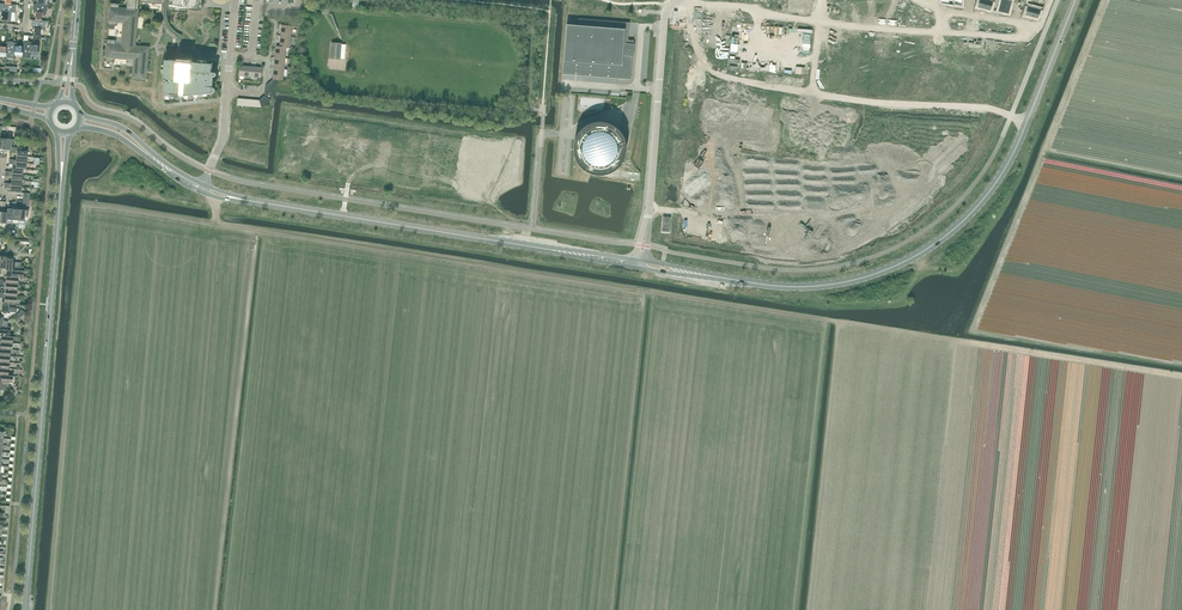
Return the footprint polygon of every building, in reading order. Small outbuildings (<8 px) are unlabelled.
[(107,39),(107,43),(106,58),(106,61),(112,62),(114,62),(115,58),(122,58),(127,59),(126,66),(133,67),(132,78),(146,79),(146,73),(144,73),(145,71),(147,71),(148,53),(145,53),(145,47),(135,46),(137,28),(137,29),(137,28),(138,18),(138,9),(139,0),(128,0),(127,9),(119,8),(119,4),(118,4),(116,3),(111,3),(110,7),(109,21),(109,25),(115,25),(117,26),(118,22),(124,23),(122,44),(116,44),(116,40),(113,40),(108,39),(107,39)] [(164,11),(164,15),(164,19),(165,23),(167,26),(169,30),(172,33),(175,35),(179,37),(178,50),(166,49),(165,53),(165,54),(165,59),(177,60),(177,59),(180,59),(180,51),(181,49),(182,39),(182,37),(182,35),(179,33),(175,31),(173,29),(171,26),(169,22),(168,19),(167,15),(167,11),(167,8),(168,0),(165,0),(164,11)] [(171,6),(188,7),(191,7),(192,7),(200,8),(203,8),(203,7),(204,0),(171,0),(171,6)] [(978,8),(986,10),(987,8),(992,9),(993,1),(989,0),(980,0),(978,8)] [(999,11),(1009,14),(1012,1),(1009,0),(1004,0),(1004,3),(1001,2),(999,11)] [(4,4),(0,3),(0,13),(2,13),(1,20),(11,21),(11,12),(15,13),(16,5),(11,4),(4,4)] [(37,4),(34,3),(33,13),(36,13),(35,20),(41,20),(42,13),(46,14),(47,4),(43,4),(37,4)] [(1027,8),(1025,16),(1038,20),(1041,10),(1033,7),(1032,10),(1027,8)] [(628,40),(630,22),(579,18),(578,25),(567,24),(563,74),(631,79),(634,40),(633,40),(628,40)] [(35,20),(33,19),(32,29),(34,29),(34,36),(40,37),(41,30),(45,30),(46,21),(41,20),(35,20)] [(748,20),(738,22),(741,36),(754,34),(753,28),(749,29),(748,20)] [(760,29),(759,34),(770,36),(772,23),(764,22),(763,30),(760,29)] [(772,23),(770,36),(782,38),(782,32),(778,32),(779,24),(772,23)] [(728,24),(721,25),(724,38),(734,36),(733,30),(730,31),(728,24)] [(291,37),(292,26),(282,25),(281,36),(291,37)] [(715,33),(711,34),(713,40),(724,38),(721,25),(714,27),(715,33)] [(787,32),(786,40),(798,41),(799,33),(801,33),(802,28),(792,26),(791,33),(787,32)] [(807,36),(806,42),(820,44),(821,30),(812,28),(811,37),(807,36)] [(835,32),(834,46),(846,47),(846,40),(842,40),(842,33),(835,32)] [(853,42),(852,48),(864,49),(864,36),(857,35),(856,42),(853,42)] [(290,48),(291,37),(281,36),(280,46),(287,47),(286,47),(290,48)] [(864,36),(864,49),(875,50),(875,43),(871,43),(872,36),(864,36)] [(880,43),(879,49),(890,50),(891,37),(883,36),(883,43),(880,43)] [(891,37),(890,50),(901,50),(901,44),(898,44),(898,37),(891,37)] [(910,39),(909,53),(921,54),(921,47),(918,47),(918,39),(910,39)] [(926,47),(926,53),(937,53),(938,41),(930,40),(930,48),(926,47)] [(32,44),(33,42),(23,41),(23,46),(23,52),(22,52),(22,57),(30,58),(31,51),(39,51),(40,45),(32,44)] [(938,41),(937,53),(948,54),(949,49),(945,49),(945,41),(938,41)] [(953,41),(953,55),(964,56),(965,49),(961,49),(961,42),(953,41)] [(16,45),(16,43),(7,42),(7,46),(6,53),(6,58),(14,59),(14,51),(22,52),(23,52),(23,46),(16,45)] [(340,59),(342,43),(332,42),(330,58),(340,59)] [(971,43),(970,57),(984,58),(984,52),(980,52),(980,43),(971,43)] [(990,43),(989,57),(1001,58),(1001,51),(997,51),(997,44),(990,43)] [(1007,53),(1007,58),(1020,59),(1020,45),(1011,44),(1010,53),(1007,53)] [(280,46),(276,46),(275,57),(285,58),(286,47),(287,47),(280,46)] [(284,69),(285,58),(275,57),(274,68),(284,69)] [(165,59),(163,82),(169,83),(169,85),(166,84),(165,99),(165,97),(169,97),(169,98),(179,99),(180,94),(184,95),(188,95),(188,96),(194,97),(194,94),(198,94),(198,95),(203,96),(203,93),(207,93),(207,94),(212,95),(213,81),(214,72),(211,71),(212,66),(212,63),(180,60),(180,59),(177,59),(177,60),(165,59)] [(250,77),(251,66),(240,65),(239,76),(250,77)] [(261,78),(262,67),(251,66),(250,77),(261,78)] [(283,80),(284,69),(274,68),(273,79),(278,79),(283,80)] [(278,85),(278,79),(273,79),(270,81),(275,87),(278,85)] [(271,100),(271,99),(264,95),(259,100),(262,107),(263,107),(264,107),(265,106),(266,106),(266,105),(267,105),(268,104),(269,103),(270,102),(270,101),(271,100)] [(600,174),(605,173),(609,172),(613,170),(617,168),(620,164),(623,161),(625,156),(626,152),(627,147),(626,143),(625,138),(623,134),(621,131),(619,128),(615,125),(614,125),(611,123),(606,122),(601,121),(596,121),(591,122),(587,124),(583,127),(579,131),(577,135),(575,140),(574,145),(574,147),(574,152),(575,156),(577,161),(580,164),(583,168),(587,170),(591,172),(596,173),(600,174)] [(11,146),(12,139),(6,138),(5,152),(7,152),(7,149),(10,149),(10,152),(14,152),(14,147),(11,146)] [(27,151),(28,148),(14,147),(14,152),(16,152),(16,156),(27,157),(27,151)] [(28,214),(29,203),(23,203),(22,206),(23,206),(23,209),(20,209),(19,220),(25,220),(25,214),(28,214)] [(13,258),(6,258),(5,268),(5,269),(11,270),(15,267),(16,262),(13,261),(13,258)] [(20,270),(20,267),(15,267),(11,270),(11,276),(18,277),(23,277),(23,271),(20,270)] [(7,326),(2,326),(0,328),(0,335),(1,336),(1,335),(10,336),(10,330),(7,329),(7,326)] [(8,375),(1,374),(1,375),(0,381),(4,384),(9,385),(9,382),(12,382),(13,375),(8,375)]
